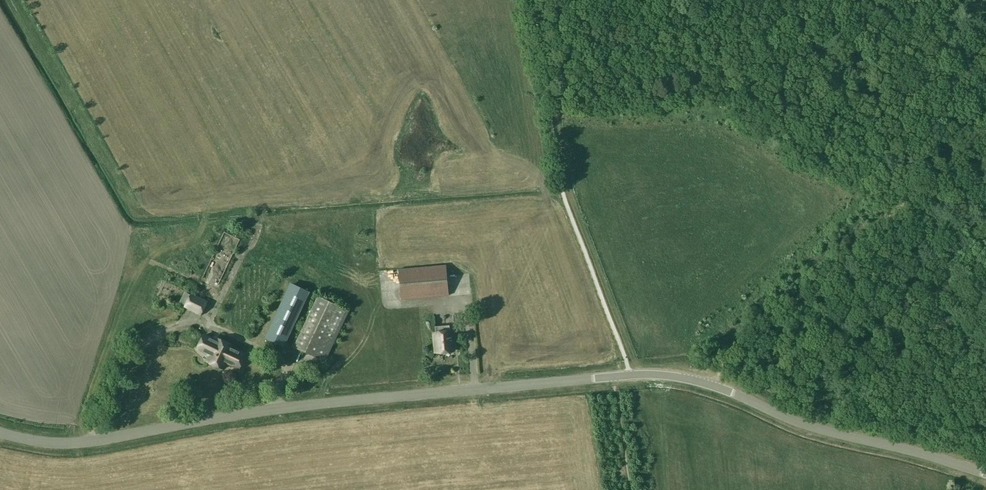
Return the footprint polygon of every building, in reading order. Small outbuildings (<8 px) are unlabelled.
[(399,270),(401,300),(449,295),(446,266),(399,270)] [(308,291),(292,284),(264,342),(281,350),(308,291)] [(185,306),(200,314),(207,302),(191,294),(191,295),(185,305),(185,306)] [(348,310),(318,296),(292,350),(323,364),(348,310)] [(434,333),(435,340),(436,353),(454,351),(452,331),(450,331),(450,326),(435,327),(436,333),(434,333)] [(198,348),(210,354),(207,362),(223,369),(234,346),(218,338),(216,341),(204,335),(198,348)]
